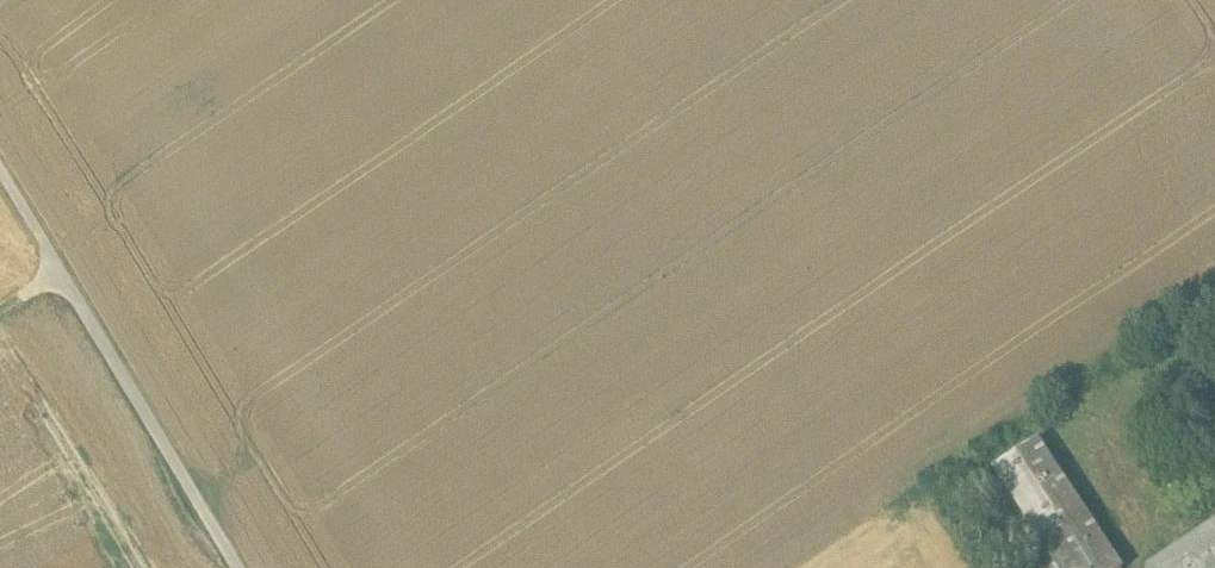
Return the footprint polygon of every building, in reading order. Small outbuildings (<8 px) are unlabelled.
[(1082,508),(1039,443),(998,471),(1040,535),(1082,508)] [(1082,508),(1040,535),(1062,567),(1121,567),(1082,508)] [(1156,567),(1214,567),(1214,541),(1209,532),(1156,567)]
